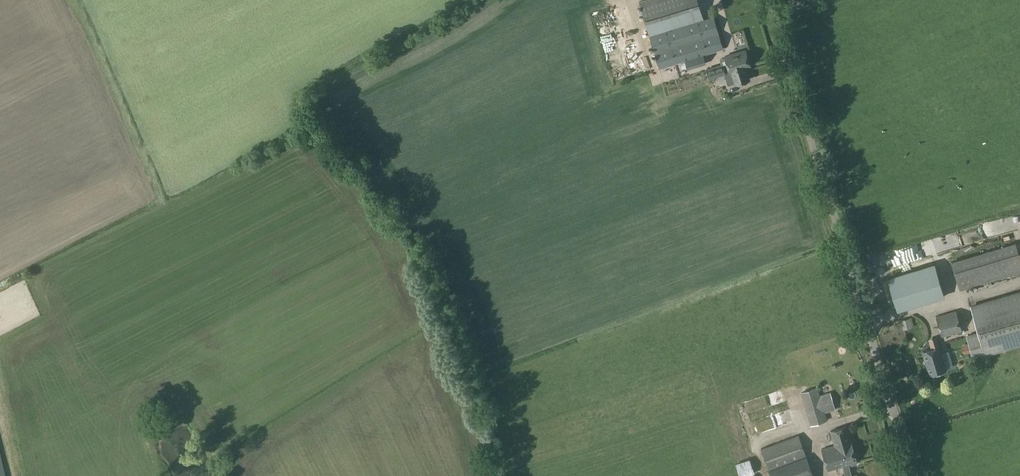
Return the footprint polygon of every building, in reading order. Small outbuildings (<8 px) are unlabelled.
[(697,0),(644,0),(639,1),(645,20),(659,69),(723,49),(713,17),(703,20),(697,0)] [(612,9),(603,12),(606,21),(615,17),(612,9)] [(751,65),(746,50),(726,57),(729,65),(731,72),(732,71),(736,83),(736,84),(750,79),(747,70),(746,67),(751,65)] [(703,55),(694,58),(696,65),(705,62),(703,55)] [(725,64),(710,69),(712,77),(725,73),(729,85),(736,83),(732,71),(731,72),(729,65),(726,66),(725,64)] [(962,258),(947,261),(950,271),(988,261),(985,252),(976,254),(977,257),(971,258),(971,261),(963,263),(962,258)] [(1019,273),(1019,262),(1018,254),(950,270),(955,288),(1019,273)] [(897,310),(945,296),(935,262),(887,277),(897,310)] [(965,304),(975,346),(967,348),(969,357),(1019,345),(1019,291),(965,304)] [(956,311),(936,316),(942,336),(961,330),(956,311)] [(947,371),(941,347),(924,352),(931,376),(935,375),(935,376),(938,377),(941,376),(943,373),(943,372),(947,371)] [(982,371),(993,368),(990,356),(979,359),(982,371)] [(816,388),(802,393),(811,424),(826,420),(816,388)] [(776,424),(785,421),(781,410),(773,413),(776,424)] [(835,446),(822,449),(828,470),(842,466),(844,465),(845,467),(849,466),(857,463),(851,441),(850,441),(849,439),(850,438),(847,426),(831,431),(835,446)] [(799,435),(760,448),(771,475),(814,475),(799,435)] [(733,475),(751,475),(746,460),(730,464),(733,475)] [(844,465),(842,466),(845,475),(851,475),(852,475),(849,466),(845,467),(844,465)]
